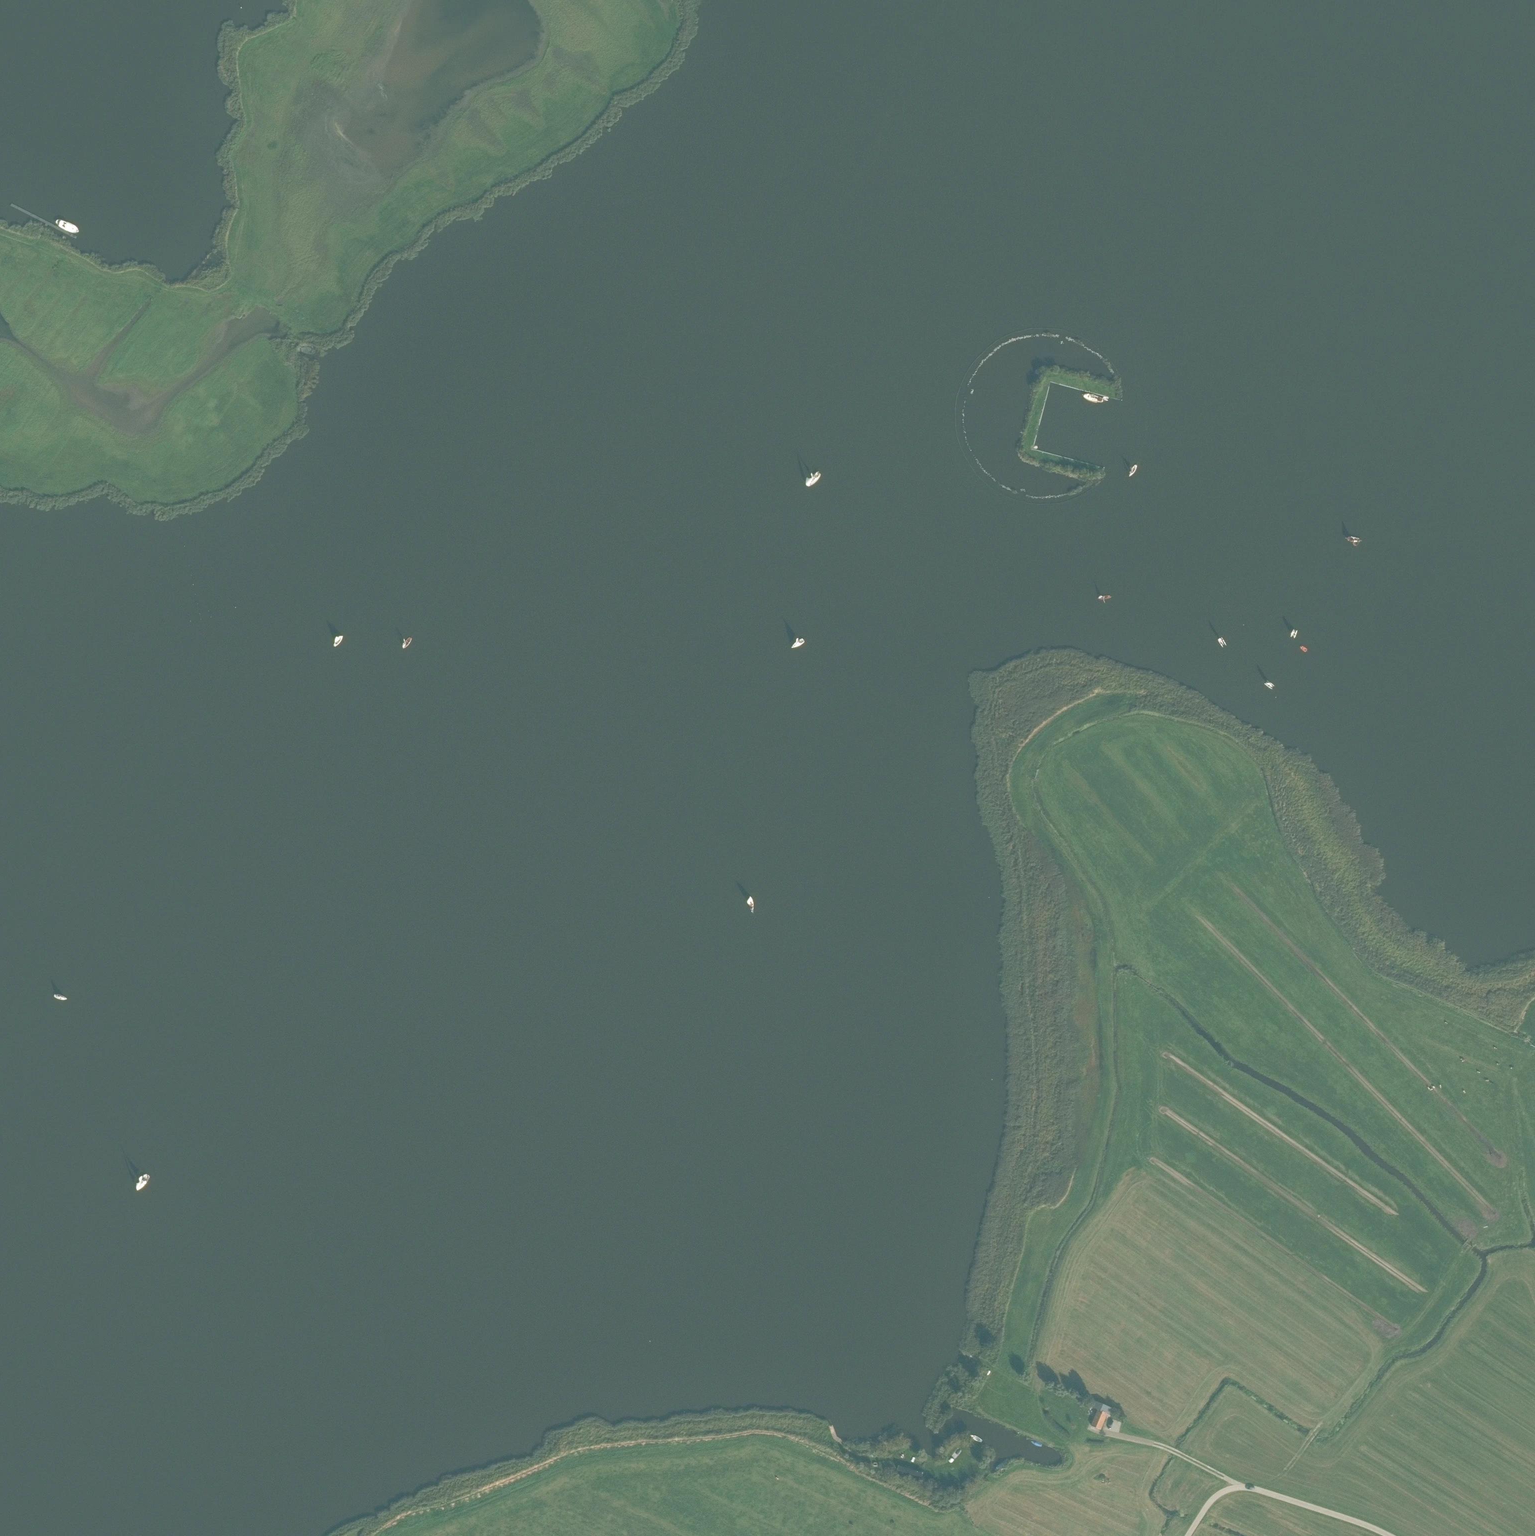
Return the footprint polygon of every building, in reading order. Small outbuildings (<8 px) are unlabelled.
[(1093,1400),(1090,1407),(1099,1410),(1092,1426),(1100,1430),(1107,1414),(1111,1415),(1114,1409),(1093,1400)] [(923,1473),(899,1466),(898,1471),(922,1478),(923,1473)]
